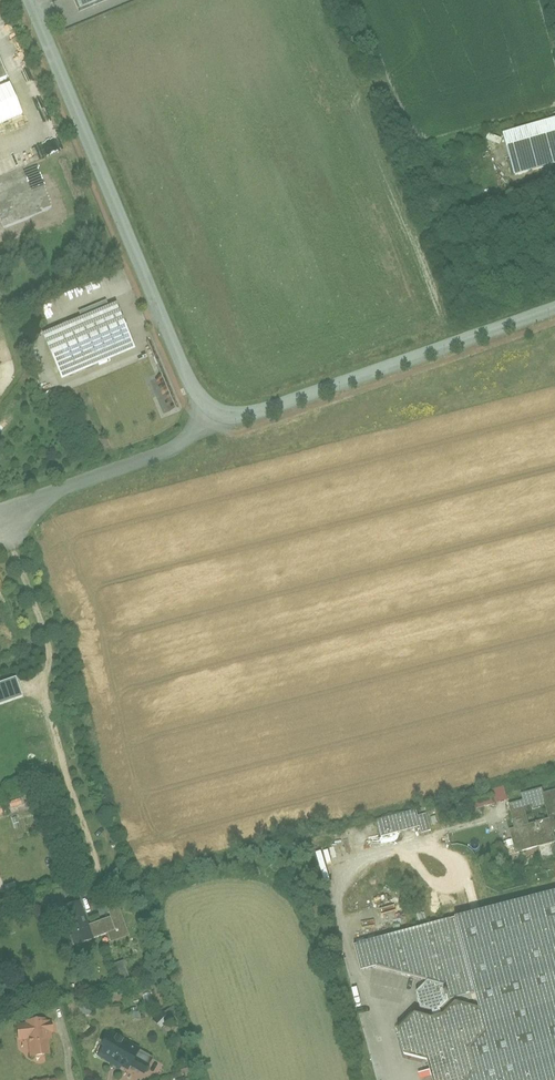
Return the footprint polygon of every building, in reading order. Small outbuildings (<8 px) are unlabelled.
[(81,11),(107,0),(76,0),(81,11)] [(11,83),(0,88),(0,124),(23,115),(11,83)] [(504,137),(515,177),(554,167),(554,123),(504,137)] [(134,352),(115,306),(44,336),(63,382),(134,352)] [(505,785),(492,789),(495,797),(471,803),(472,809),(509,800),(505,785)] [(513,804),(519,828),(514,830),(519,851),(554,842),(554,791),(547,793),(546,787),(525,793),(527,800),(513,804)] [(432,829),(427,812),(419,815),(417,810),(377,821),(382,836),(420,825),(422,832),(432,829)] [(354,944),(361,971),(374,967),(428,984),(416,993),(419,1008),(434,1014),(436,1021),(414,1015),(397,1032),(403,1057),(427,1064),(431,1079),(554,1079),(554,894),(354,944)] [(92,943),(78,903),(59,909),(72,949),(92,943)] [(49,1022),(24,1025),(25,1032),(16,1033),(17,1044),(27,1043),(29,1059),(50,1057),(48,1043),(51,1042),(49,1022)] [(140,1050),(107,1033),(94,1058),(127,1074),(130,1067),(145,1074),(152,1060),(139,1053),(140,1050)]
